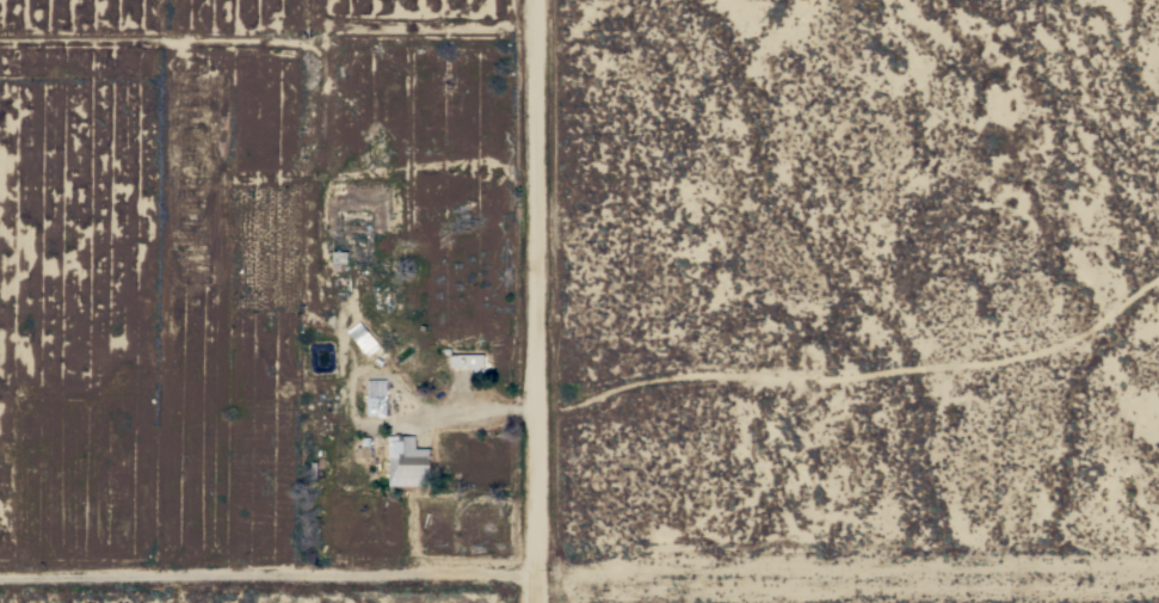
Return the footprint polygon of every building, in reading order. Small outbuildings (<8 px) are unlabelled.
[(347,264),(341,264),(341,271),(334,271),(333,252),(347,252),(347,264)] [(369,356),(349,331),(360,322),(387,355),(381,359),(383,362),(381,365),(375,361),(377,357),(372,353),(369,356)] [(485,355),(485,377),(473,377),(473,368),(451,368),(451,355),(485,355)] [(366,398),(387,398),(387,416),(368,416),(366,398)] [(415,436),(415,449),(430,449),(430,464),(411,464),(411,476),(396,475),(396,463),(394,463),(394,457),(388,457),(388,436),(394,436),(395,433),(400,433),(402,436),(415,436)] [(370,457),(357,457),(357,448),(362,448),(362,441),(370,441),(370,457)]
